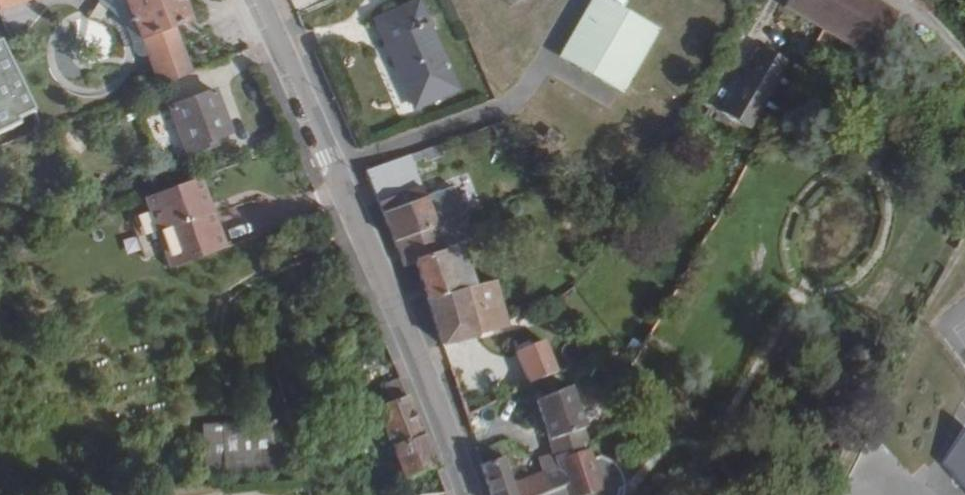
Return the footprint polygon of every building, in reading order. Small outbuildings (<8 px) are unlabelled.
[(119,48),(140,38),(126,0),(100,0),(119,48)] [(140,38),(147,35),(164,81),(199,67),(182,20),(191,17),(185,0),(126,0),(140,38)] [(619,5),(620,0),(592,0),(589,7),(591,12),(588,19),(584,18),(580,21),(570,38),(571,44),(584,52),(587,52),(592,50),(596,52),(597,60),(620,74),(625,73),(637,56),(637,50),(634,47),(636,42),(640,42),(645,41),(655,25),(656,20),(652,16),(632,4),(628,4),(625,6),(623,7),(619,5)] [(792,4),(830,26),(845,0),(794,0),(792,4)] [(830,26),(878,52),(904,9),(888,0),(845,0),(830,26)] [(422,3),(380,21),(419,109),(461,90),(422,3)] [(20,119),(5,91),(26,82),(2,35),(0,36),(0,129),(20,119)] [(253,48),(247,35),(236,40),(241,52),(253,48)] [(797,60),(769,45),(732,107),(761,123),(797,60)] [(218,89),(171,107),(190,155),(210,147),(212,152),(222,148),(218,139),(237,131),(220,88),(218,89)] [(171,107),(147,117),(158,146),(183,137),(171,107)] [(551,118),(546,125),(559,134),(564,126),(551,118)] [(419,166),(446,157),(441,144),(414,153),(419,166)] [(211,201),(201,171),(197,172),(145,192),(149,206),(132,212),(138,229),(211,201)] [(421,182),(380,199),(395,238),(465,210),(453,180),(425,191),(421,182)] [(226,242),(211,201),(138,229),(145,252),(164,246),(170,262),(226,242)] [(475,239),(465,210),(395,238),(406,262),(416,259),(431,302),(475,286),(459,245),(475,239)] [(445,341),(513,319),(497,279),(475,286),(431,302),(445,341)] [(518,341),(530,382),(551,373),(539,341),(533,343),(531,336),(518,340),(518,341)] [(539,399),(559,458),(587,448),(585,445),(592,442),(572,387),(539,399)] [(377,405),(408,475),(439,463),(427,433),(425,434),(417,418),(421,416),(418,410),(414,410),(407,394),(399,398),(395,390),(383,396),(385,402),(377,405)] [(256,472),(257,448),(274,449),(275,423),(207,421),(206,471),(256,472)] [(948,468),(964,487),(964,440),(948,468)] [(559,458),(562,465),(567,480),(551,486),(528,494),(618,494),(622,488),(623,483),(627,482),(627,473),(625,467),(621,461),(614,454),(611,453),(595,459),(594,458),(591,449),(559,458)] [(546,471),(515,483),(505,456),(484,463),(494,494),(528,494),(551,486),(546,471)] [(562,465),(546,471),(551,486),(567,480),(562,465)]
